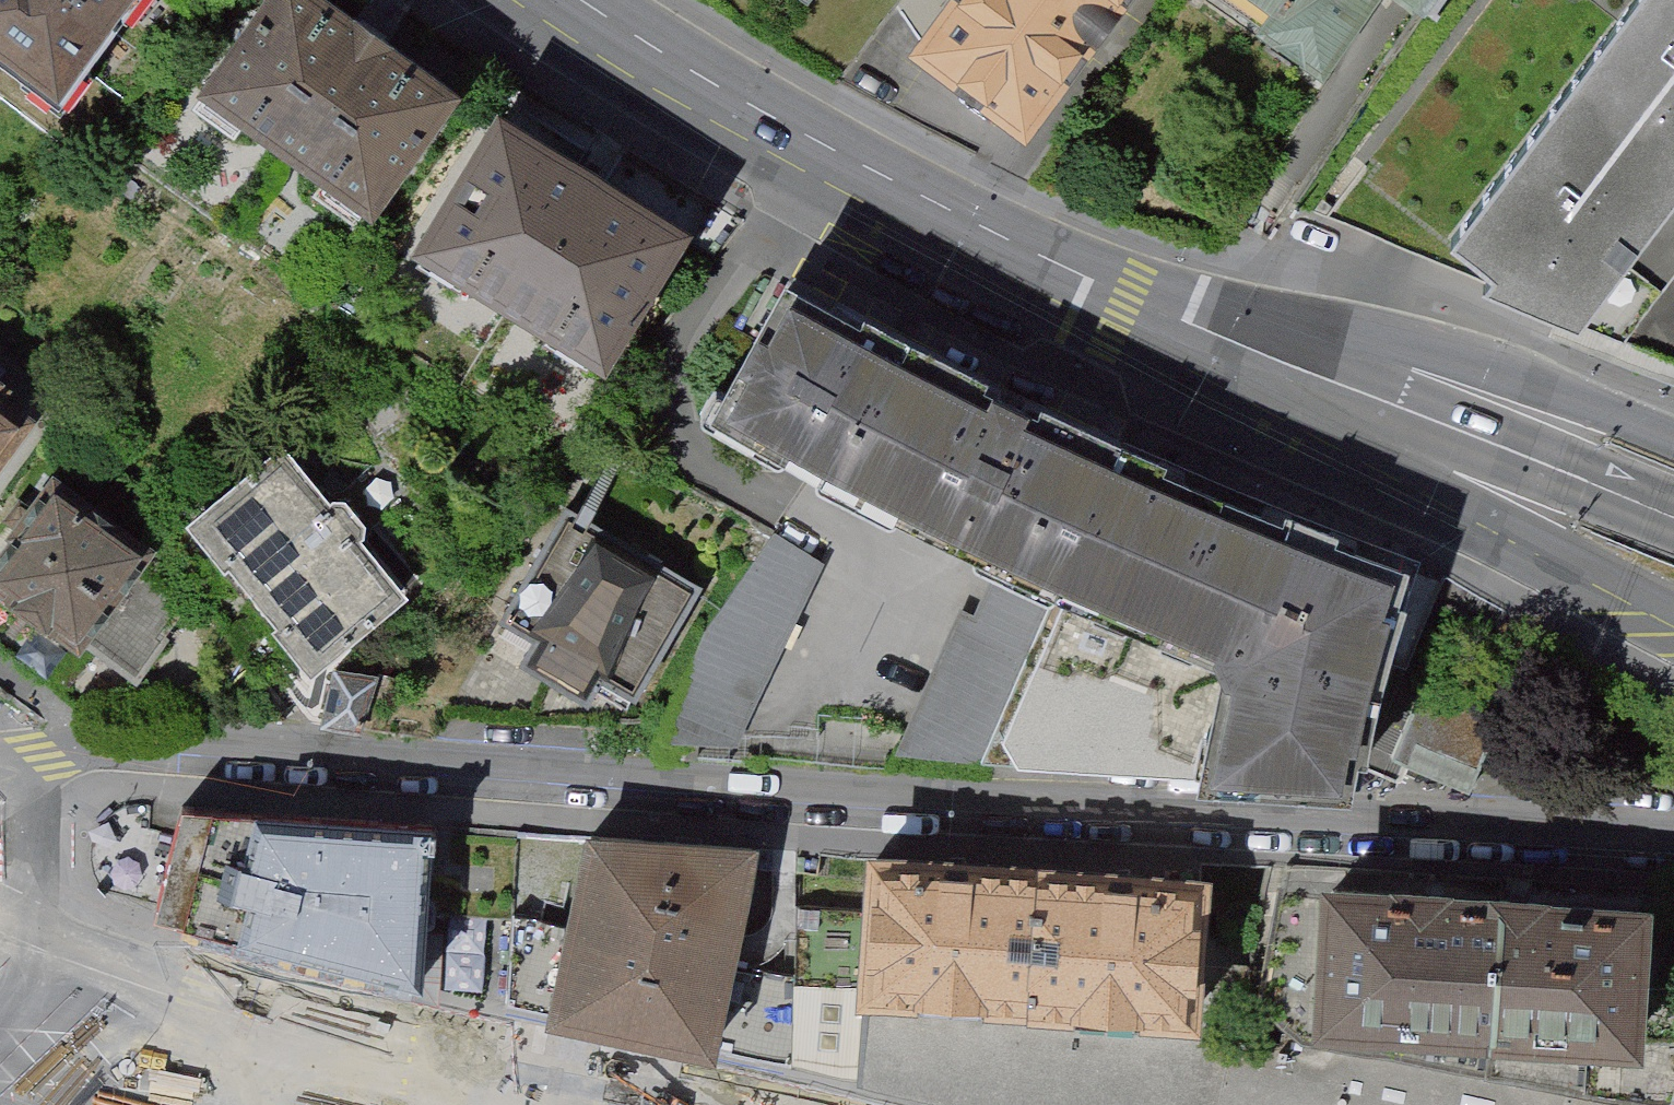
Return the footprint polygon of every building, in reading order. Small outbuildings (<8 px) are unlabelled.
[(63,88),(126,0),(0,0),(0,43),(63,88)] [(318,0),(258,0),(198,83),(363,202),(443,90),(318,0)] [(922,46),(1033,126),(1124,0),(955,0),(922,46)] [(1673,205),(1673,0),(1638,0),(1457,238),(1499,272),(1489,284),(1586,320),(1673,205)] [(598,364),(678,236),(495,123),(415,251),(598,364)] [(945,547),(1009,410),(988,400),(984,410),(779,303),(757,345),(746,339),(726,375),(736,382),(713,426),(945,547)] [(1025,430),(1030,419),(1009,410),(945,547),(1002,572),(1170,648),(1224,518),(1025,430)] [(11,440),(0,432),(0,454),(11,440)] [(328,508),(285,455),(196,526),(226,563),(229,560),(278,621),(274,624),(312,672),(403,598),(362,547),(365,533),(344,507),(328,508)] [(72,495),(0,590),(0,592),(72,646),(81,633),(145,549),(72,495)] [(704,592),(566,511),(499,627),(530,645),(516,668),(588,710),(601,688),(636,708),(704,592)] [(1224,518),(1170,648),(1219,669),(1233,702),(1215,783),(1353,784),(1356,770),(1366,770),(1379,697),(1400,625),(1392,621),(1402,587),(1224,518)] [(826,573),(779,545),(709,638),(665,744),(740,745),(826,573)] [(163,562),(145,549),(81,633),(137,677),(184,614),(183,590),(163,578),(163,562)] [(896,761),(1215,783),(1233,702),(1219,669),(1170,648),(1002,572),(980,622),(964,616),(896,761)] [(381,678),(341,670),(330,718),(371,727),(381,678)] [(1396,761),(1476,797),(1509,726),(1428,689),(1396,761)] [(436,826),(183,806),(156,911),(421,983),(436,826)] [(883,887),(876,994),(1028,1003),(1034,872),(884,863),(883,887)] [(748,884),(594,865),(579,939),(561,1019),(718,1055),(737,947),(748,884)] [(1034,872),(1028,1003),(1204,1014),(1212,883),(1034,872)] [(718,1055),(867,1081),(876,994),(883,887),(817,883),(813,961),(737,947),(718,1055)] [(1479,1065),(1488,923),(1335,913),(1326,1055),(1479,1065)] [(1643,1075),(1652,934),(1488,923),(1479,1065),(1643,1075)] [(876,994),(867,1081),(980,1104),(1197,1104),(1201,1069),(1204,1014),(1028,1003),(876,994)] [(1201,1069),(1197,1104),(1635,1104),(1201,1069)]
